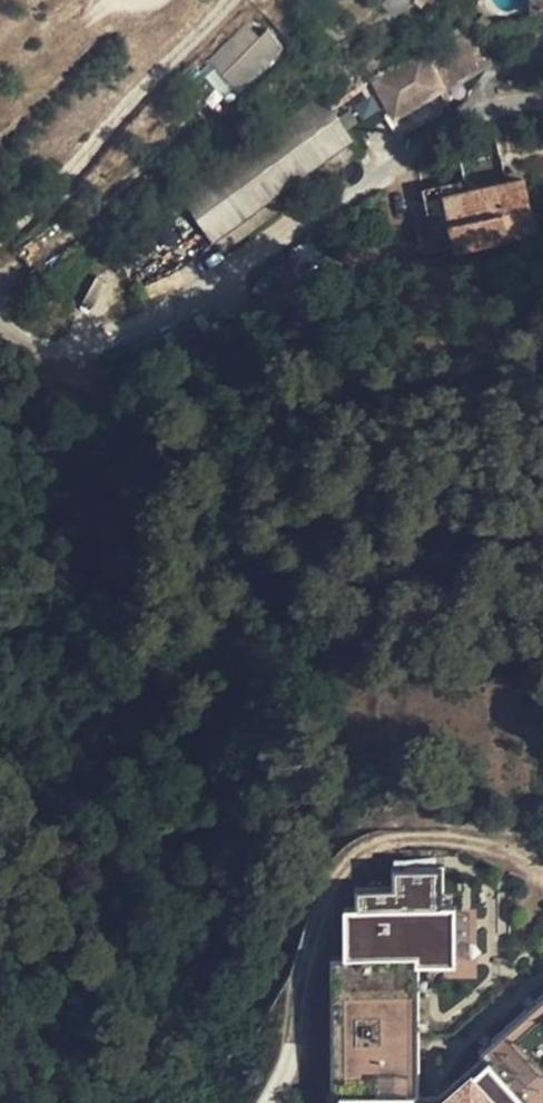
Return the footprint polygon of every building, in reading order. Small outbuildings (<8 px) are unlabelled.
[(383,6),(394,16),(409,0),(389,0),(383,6)] [(418,8),(426,0),(409,0),(418,8)] [(276,50),(248,22),(210,60),(237,88),(276,50)] [(372,84),(392,118),(441,89),(485,64),(466,30),(372,84)] [(221,252),(358,151),(317,95),(180,195),(221,252)] [(447,225),(453,249),(535,232),(524,178),(465,190),(440,195),(447,225)] [(463,180),(421,189),(423,199),(440,195),(465,190),(463,180)] [(423,199),(430,228),(447,225),(440,195),(423,199)] [(447,225),(430,228),(391,236),(397,261),(453,249),(447,225)] [(101,317),(120,281),(99,270),(80,305),(101,317)] [(344,904),(345,952),(331,952),(332,1092),(327,1092),(327,1102),(542,1102),(542,992),(478,1050),(483,1055),(438,1095),(419,1095),(419,963),(455,963),(455,904),(444,904),(444,863),(392,863),(392,883),(355,883),(355,904),(344,904)]
